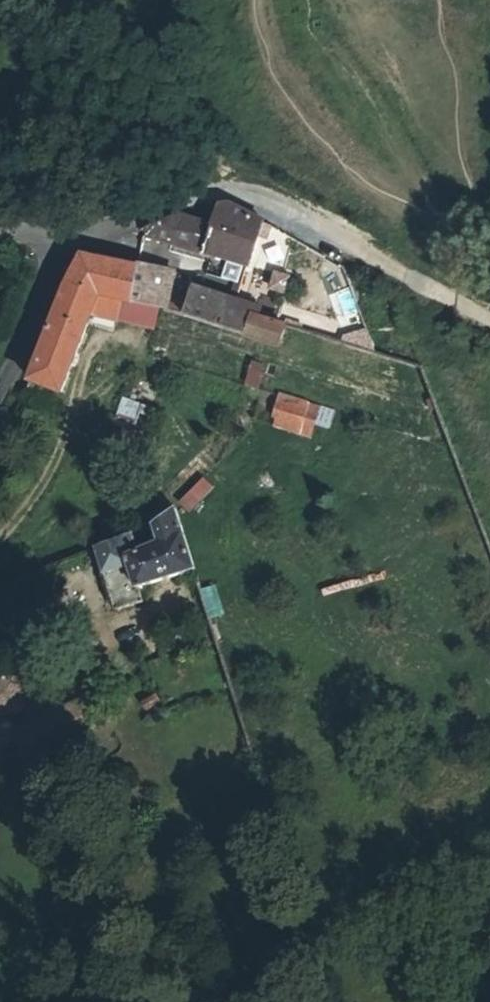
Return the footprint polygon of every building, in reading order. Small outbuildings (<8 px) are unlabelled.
[(272,237),(283,242),(287,233),(247,207),(243,204),(239,202),(234,202),(225,220),(222,226),(247,237),(268,245),(272,237)] [(164,246),(177,250),(180,244),(234,259),(239,260),(247,237),(222,226),(225,220),(185,210),(153,222),(149,236),(167,241),(164,246)] [(257,265),(268,245),(247,237),(239,260),(252,264),(257,265)] [(278,249),(283,242),(272,237),(268,245),(278,249)] [(232,266),(234,259),(180,244),(177,250),(184,252),(232,266)] [(99,284),(135,295),(142,260),(86,250),(63,279),(57,295),(41,343),(33,374),(68,383),(99,284)] [(143,258),(142,260),(135,295),(169,305),(177,264),(143,258)] [(186,310),(221,321),(229,286),(197,277),(186,310)] [(237,288),(229,286),(221,321),(248,329),(255,306),(258,295),(237,288)] [(332,312),(353,306),(349,293),(328,300),(332,312)] [(293,319),(255,306),(248,329),(286,341),(293,319)] [(261,387),(266,361),(247,358),(242,384),(261,387)] [(110,425),(142,434),(150,405),(119,396),(110,425)] [(304,404),(290,400),(281,426),(295,430),(304,404)] [(189,513),(212,487),(198,475),(175,501),(189,513)] [(95,546),(111,603),(145,594),(139,576),(190,562),(172,506),(130,529),(95,546)] [(197,588),(204,618),(221,614),(214,585),(197,588)] [(31,719),(28,708),(23,687),(8,690),(6,683),(0,685),(0,726),(31,719)] [(49,703),(28,708),(31,719),(35,737),(66,731),(49,703)] [(169,709),(152,714),(154,720),(171,715),(169,709)]
